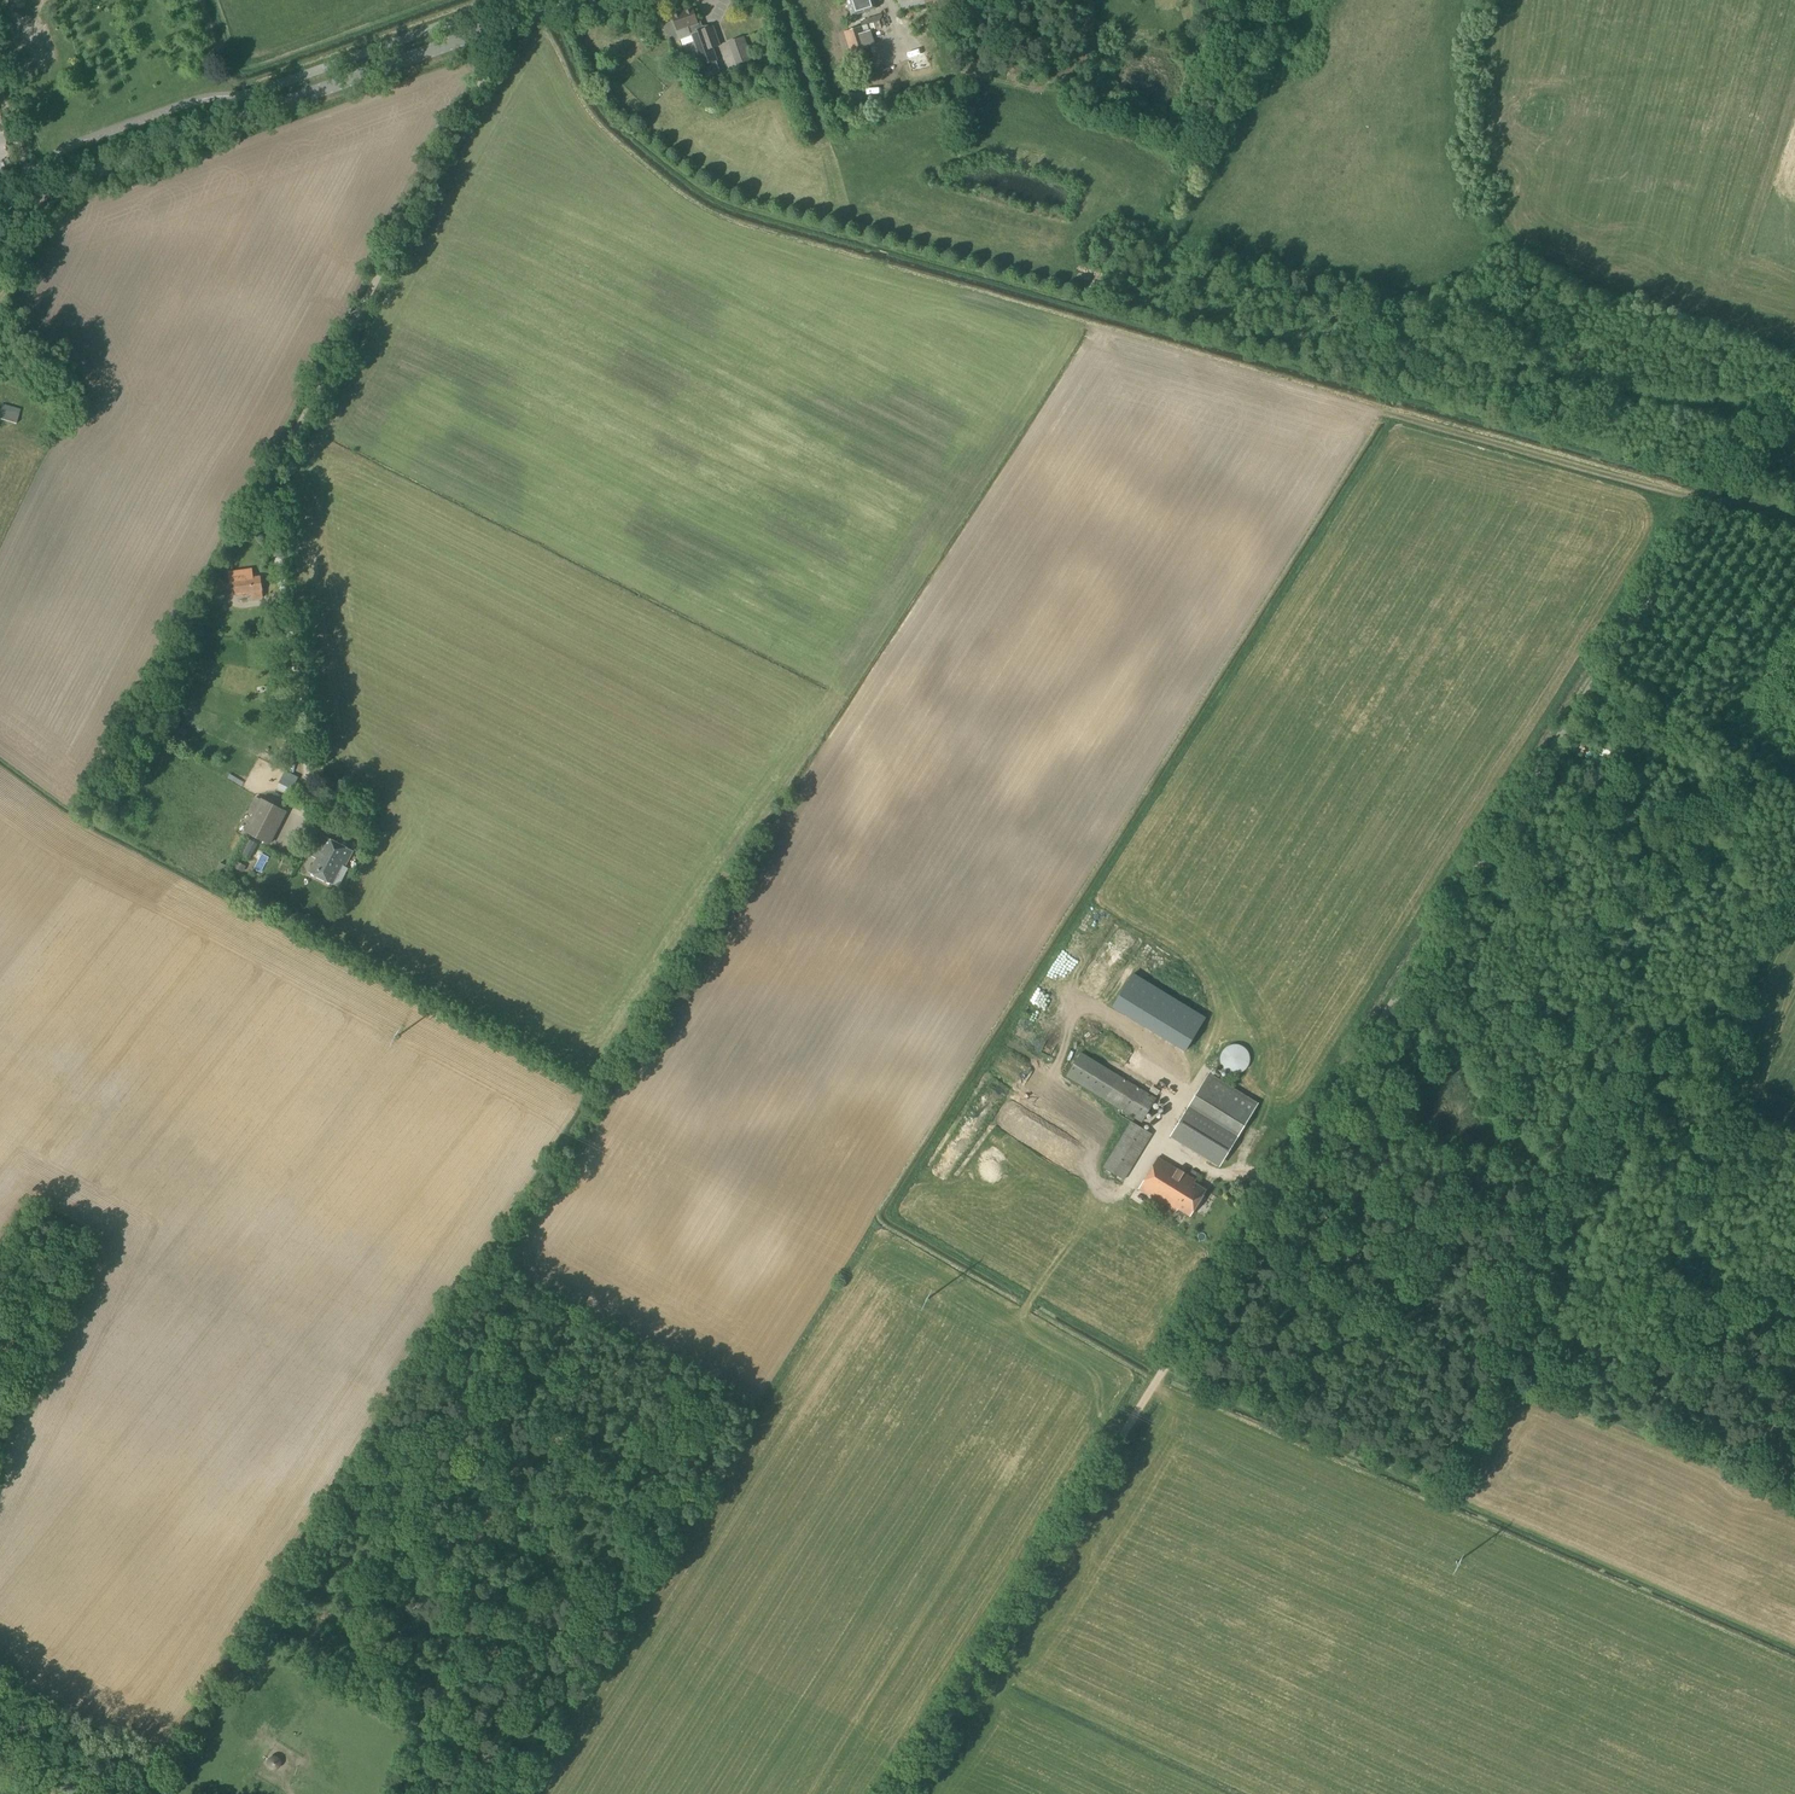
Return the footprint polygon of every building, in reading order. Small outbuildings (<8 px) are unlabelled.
[(875,2),(880,0),(844,0),(846,7),(849,6),(852,16),(877,8),(875,2)] [(902,13),(938,0),(898,0),(902,13)] [(698,32),(695,25),(698,24),(692,8),(672,15),(680,39),(683,46),(694,42),(707,78),(720,73),(716,61),(712,49),(721,46),(714,26),(705,29),(698,32)] [(851,53),(866,48),(864,42),(867,41),(862,26),(844,32),(851,53)] [(20,410),(1,405),(0,408),(0,419),(17,424),(20,410)] [(254,578),(252,568),(228,571),(230,585),(235,585),(236,595),(252,593),(252,600),(264,599),(263,592),(261,577),(254,578)] [(275,786),(288,792),(292,786),(278,779),(275,786)] [(262,799),(245,831),(270,844),(286,812),(262,799)] [(345,867),(353,851),(325,837),(314,858),(317,859),(310,873),(332,884),(342,865),(345,867)] [(243,872),(246,866),(237,862),(234,868),(243,872)] [(1056,975),(1050,984),(1059,991),(1066,983),(1056,975)] [(1236,1074),(1237,1074),(1238,1074),(1239,1073),(1241,1073),(1243,1072),(1244,1071),(1245,1070),(1246,1069),(1247,1068),(1247,1067),(1248,1066),(1249,1065),(1249,1064),(1249,1063),(1250,1061),(1250,1060),(1250,1059),(1250,1058),(1250,1056),(1249,1055),(1249,1054),(1248,1053),(1248,1052),(1247,1051),(1245,1049),(1244,1048),(1243,1047),(1241,1046),(1239,1045),(1238,1045),(1236,1045),(1234,1045),(1231,1045),(1230,1045),(1229,1046),(1227,1047),(1226,1048),(1224,1050),(1223,1051),(1222,1052),(1222,1053),(1221,1054),(1221,1056),(1221,1057),(1221,1058),(1221,1059),(1221,1061),(1221,1062),(1221,1063),(1221,1064),(1222,1066),(1223,1067),(1223,1068),(1224,1069),(1225,1070),(1226,1071),(1227,1071),(1229,1073),(1230,1073),(1232,1074),(1233,1074),(1236,1074)] [(1142,1122),(1149,1111),(1156,1099),(1081,1053),(1067,1076),(1142,1122)] [(1209,1074),(1189,1107),(1179,1123),(1169,1139),(1194,1154),(1218,1168),(1237,1137),(1258,1104),(1209,1074)] [(1124,1180),(1152,1134),(1131,1121),(1103,1167),(1124,1180)] [(1190,1216),(1206,1190),(1194,1183),(1195,1180),(1158,1157),(1139,1189),(1176,1212),(1178,1209),(1190,1216)]
